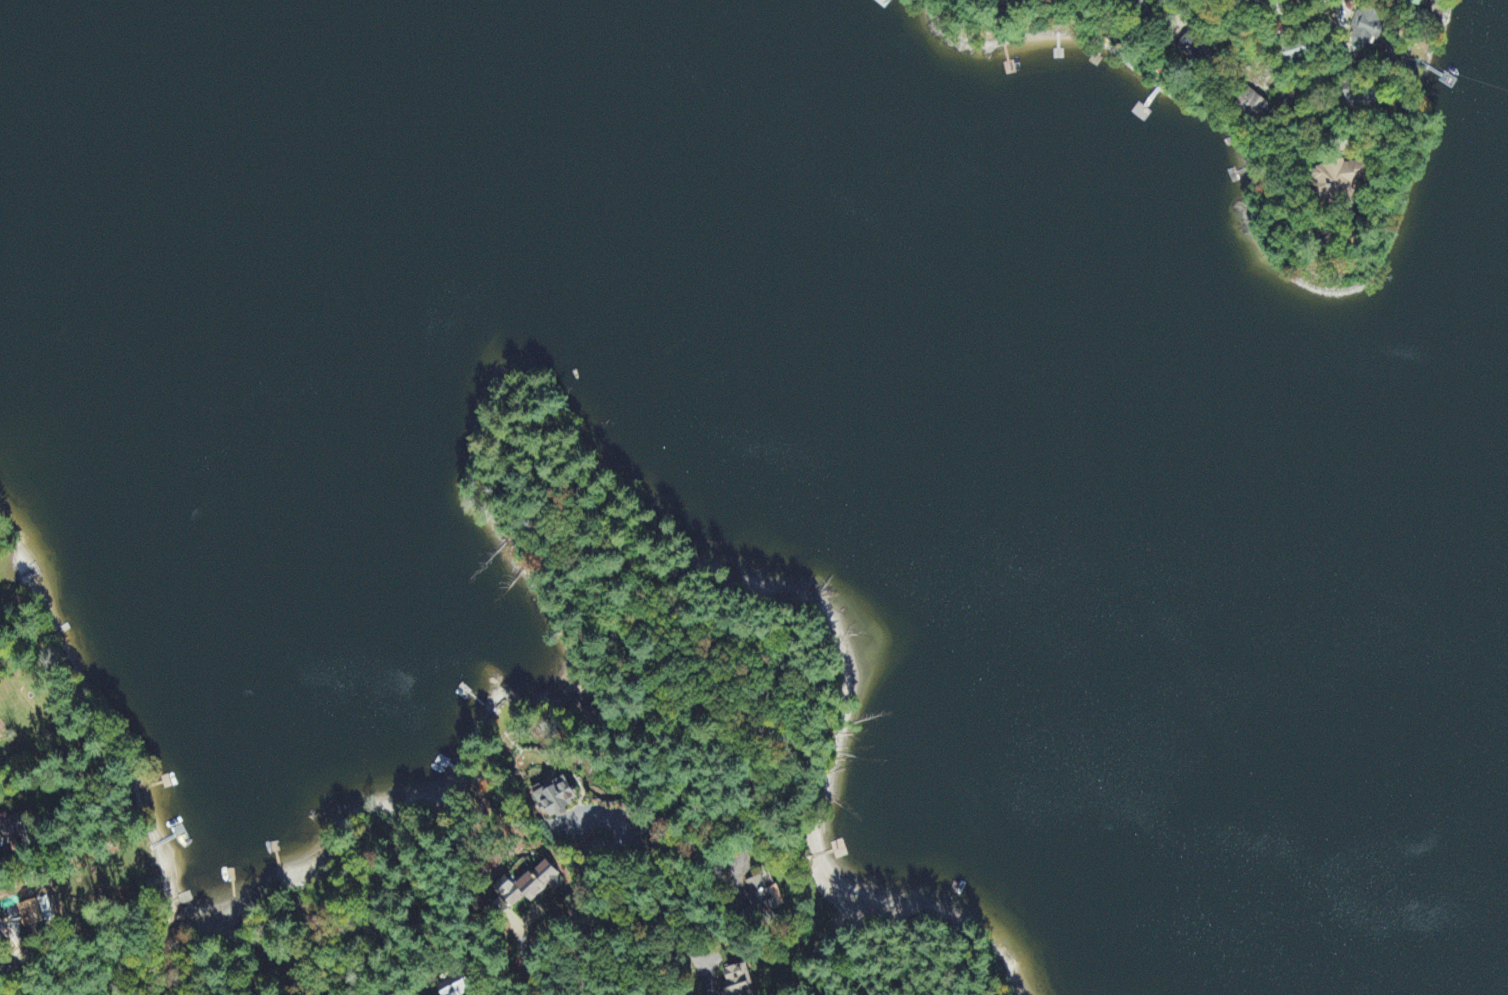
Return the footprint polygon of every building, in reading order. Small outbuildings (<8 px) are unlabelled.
[(1149,2),(1147,0),(1131,0),(1139,10),(1149,2)] [(1405,4),(1421,8),(1423,0),(1406,0),(1405,4)] [(1348,39),(1374,49),(1385,19),(1359,9),(1348,39)] [(1177,47),(1193,61),(1206,47),(1190,33),(1177,47)] [(1269,106),(1248,89),(1236,103),(1257,120),(1269,106)] [(1319,195),(1370,190),(1367,163),(1317,168),(1319,195)] [(535,794),(547,818),(580,801),(567,776),(535,794)] [(8,814),(0,818),(0,824),(9,845),(35,834),(26,814),(10,820),(8,814)] [(568,882),(547,860),(517,887),(507,877),(494,890),(512,910),(526,897),(532,904),(549,887),(555,894),(568,882)] [(746,883),(759,916),(785,906),(777,885),(766,889),(762,877),(746,883)] [(23,934),(52,924),(42,895),(14,905),(23,934)] [(728,994),(755,994),(749,965),(723,970),(728,994)] [(459,978),(438,989),(442,994),(468,994),(473,992),(467,980),(461,983),(459,978)]
